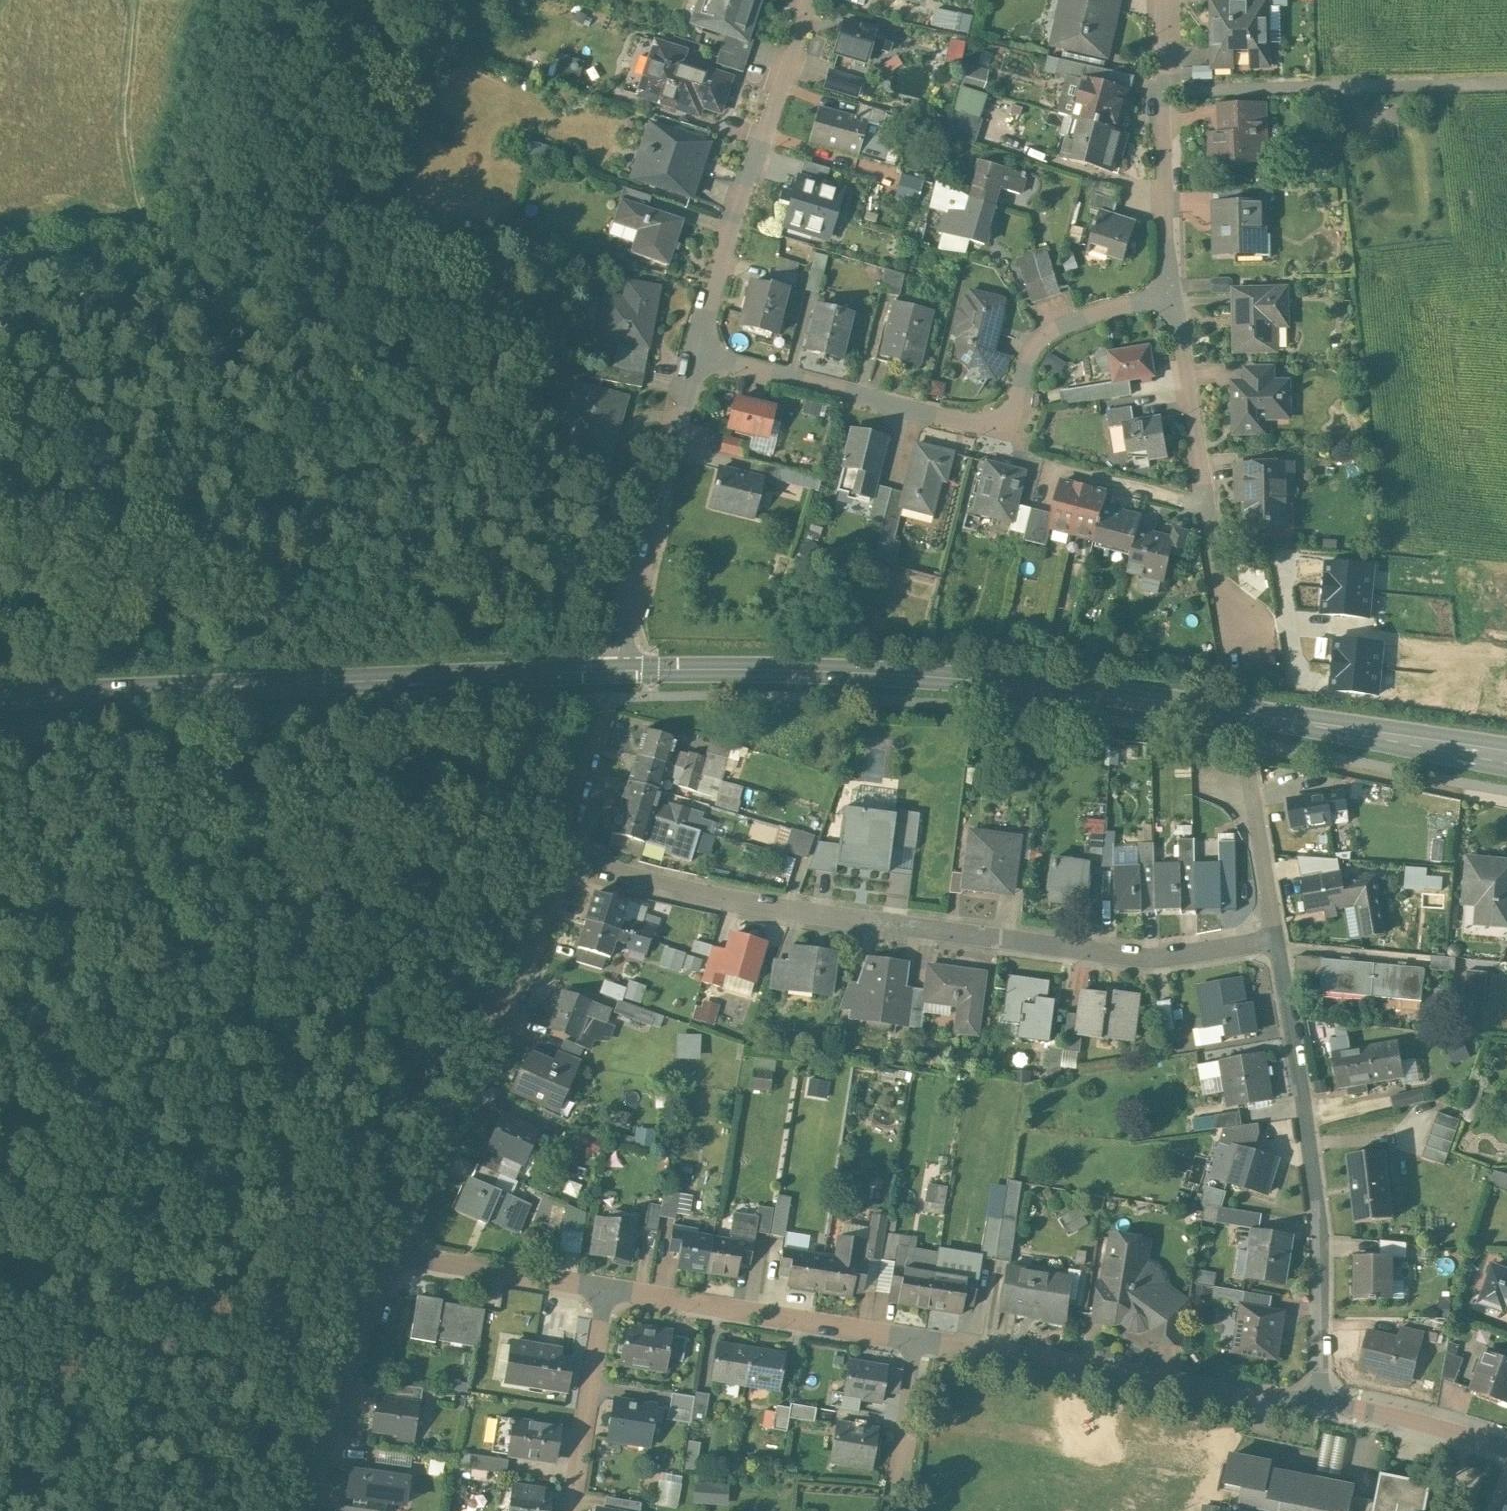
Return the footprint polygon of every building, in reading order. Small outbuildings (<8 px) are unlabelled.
[(714,1),(706,28),(747,41),(760,0),(710,0),(714,1)] [(1061,48),(1107,58),(1120,2),(1113,0),(1072,0),(1061,48)] [(1269,0),(1212,2),(1214,69),(1236,68),(1235,51),(1252,50),(1253,67),(1271,67),(1269,0)] [(960,15),(935,10),(931,25),(956,31),(956,33),(967,36),(971,16),(960,14),(960,15)] [(894,38),(847,22),(846,25),(840,25),(837,32),(841,36),(836,51),(866,61),(871,47),(889,53),(894,38)] [(749,48),(724,39),(720,51),(745,59),(749,48)] [(684,52),(655,42),(638,95),(698,116),(701,106),(719,112),(730,78),(681,62),(684,52)] [(745,59),(720,51),(716,64),(741,72),(745,59)] [(583,64),(560,56),(553,80),(575,87),(583,64)] [(1087,66),(1062,60),(1059,73),(1084,80),(1084,78),(1087,66)] [(965,62),(963,77),(981,80),(983,65),(965,62)] [(1208,63),(1190,64),(1190,76),(1209,75),(1208,63)] [(1112,71),(1087,66),(1084,78),(1108,84),(1112,71)] [(862,81),(830,71),(825,87),(857,97),(862,81)] [(1108,84),(1084,78),(1084,80),(1073,119),(1117,132),(1128,90),(1108,84)] [(887,114),(859,105),(856,117),(866,120),(866,123),(879,127),(884,128),(887,114)] [(1238,118),(1226,118),(1227,136),(1215,136),(1216,163),(1235,163),(1235,156),(1261,156),(1261,136),(1268,136),(1267,106),(1237,107),(1238,118)] [(856,117),(820,108),(811,144),(871,159),(875,144),(879,127),(866,123),(866,120),(856,117)] [(982,119),(954,110),(948,135),(974,143),(982,119)] [(1117,132),(1073,119),(1065,159),(1115,172),(1124,134),(1117,132)] [(707,145),(653,127),(644,155),(653,158),(645,182),(693,198),(701,174),(698,173),(707,145)] [(887,146),(875,144),(871,159),(883,162),(887,146)] [(830,169),(806,162),(803,175),(826,181),(830,169)] [(1027,175),(982,162),(971,200),(995,206),(1000,188),(1021,194),(1027,175)] [(922,182),(902,177),(896,199),(916,205),(922,182)] [(844,192),(800,179),(792,205),(791,205),(784,228),(826,240),(834,210),(839,211),(844,192)] [(971,200),(936,180),(922,239),(936,243),(939,231),(945,212),(966,218),(971,200)] [(651,196),(624,187),(620,199),(647,208),(651,196)] [(1119,202),(1096,195),(1092,209),(1102,212),(1101,216),(1113,220),(1119,202)] [(647,208),(620,199),(617,208),(618,208),(613,222),(632,229),(638,231),(630,253),(669,266),(677,242),(674,241),(680,221),(683,222),(684,220),(647,208)] [(995,206),(971,200),(966,218),(945,212),(939,231),(969,240),(984,244),(995,206)] [(1247,203),(1247,215),(1222,215),(1222,230),(1216,230),(1216,254),(1238,254),(1238,248),(1253,248),(1253,236),(1265,236),(1265,203),(1247,203)] [(1247,203),(1222,203),(1222,215),(1247,215),(1247,203)] [(1113,220),(1101,216),(1097,226),(1095,225),(1093,229),(1096,230),(1091,244),(1110,250),(1108,256),(1124,261),(1136,224),(1124,221),(1123,223),(1113,220)] [(969,240),(939,231),(936,243),(934,250),(963,259),(969,240)] [(828,257),(815,254),(806,291),(818,294),(828,257)] [(1059,289),(1051,261),(1038,265),(1048,296),(1061,292),(1060,289),(1059,289)] [(1038,265),(1024,270),(1034,300),(1048,296),(1038,265)] [(798,278),(772,270),(767,287),(770,287),(770,285),(786,289),(785,292),(794,294),(798,278)] [(905,275),(886,270),(880,292),(900,298),(905,275)] [(767,287),(754,283),(743,327),(774,335),(785,292),(786,289),(770,285),(770,287),(767,287)] [(636,302),(606,296),(598,338),(617,341),(615,356),(621,357),(646,361),(649,346),(647,345),(658,289),(636,284),(636,286),(638,286),(636,302)] [(1287,290),(1236,291),(1237,351),(1273,350),(1273,327),(1288,327),(1287,290)] [(971,299),(967,298),(964,309),(959,312),(955,325),(958,330),(956,337),(960,339),(958,346),(959,346),(960,362),(970,369),(966,376),(983,387),(995,369),(993,368),(1002,356),(992,353),(1006,303),(973,293),(971,299)] [(932,313),(894,304),(886,336),(895,338),(890,358),(920,365),(932,313)] [(851,314),(816,306),(805,350),(825,355),(825,353),(841,357),(851,314)] [(1149,347),(1110,353),(1114,381),(1114,382),(1128,380),(1153,375),(1149,347)] [(1061,369),(1061,356),(1046,356),(1045,369),(1061,369)] [(646,361),(621,357),(619,369),(644,374),(646,361)] [(619,369),(593,365),(590,378),(641,388),(644,374),(619,369)] [(1272,369),(1246,369),(1246,385),(1272,385),(1272,369)] [(1128,380),(1114,382),(1114,381),(1105,382),(1106,385),(1108,399),(1131,395),(1128,380)] [(1246,385),(1235,385),(1235,402),(1233,403),(1232,404),(1230,405),(1229,408),(1230,412),(1233,414),(1235,415),(1236,432),(1256,432),(1255,414),(1275,413),(1275,402),(1286,402),(1286,384),(1272,385),(1246,385)] [(625,399),(577,385),(559,446),(598,458),(605,434),(614,437),(625,399)] [(1106,385),(1085,388),(1087,400),(1087,402),(1108,399),(1106,385)] [(1085,388),(1062,392),(1064,404),(1087,400),(1085,388)] [(773,411),(738,402),(731,429),(766,438),(773,411)] [(1131,407),(1110,410),(1113,427),(1125,425),(1125,424),(1134,423),(1131,407)] [(1134,423),(1125,424),(1125,425),(1130,451),(1147,448),(1149,458),(1168,455),(1162,418),(1134,423)] [(885,438),(856,431),(852,448),(847,447),(844,460),(842,459),(841,461),(843,461),(842,468),(841,468),(835,491),(870,500),(885,438)] [(749,442),(724,435),(720,451),(745,458),(749,442)] [(951,455),(916,445),(903,493),(899,507),(900,507),(930,515),(937,489),(932,487),(934,479),(944,482),(951,455)] [(781,466),(754,460),(750,475),(765,478),(764,482),(777,485),(778,481),(781,466)] [(1025,472),(985,463),(977,497),(983,499),(979,515),(1010,522),(1013,523),(1017,504),(1025,472)] [(1244,496),(1287,494),(1287,485),(1293,485),(1292,464),(1235,466),(1236,487),(1244,487),(1244,496)] [(814,475),(781,466),(778,481),(811,489),(814,475)] [(750,475),(720,468),(711,507),(755,517),(764,482),(765,478),(750,475)] [(1085,487),(1062,481),(1054,514),(1050,528),(1051,528),(1073,533),(1085,487)] [(876,487),(868,522),(881,525),(883,517),(890,490),(876,487)] [(1107,492),(1085,487),(1073,533),(1095,539),(1103,507),(1107,492)] [(903,493),(890,490),(883,517),(897,520),(900,507),(899,507),(903,493)] [(1287,494),(1244,496),(1246,531),(1271,530),(1271,526),(1272,526),(1272,524),(1288,523),(1287,494)] [(1017,504),(1013,523),(1010,522),(1007,537),(1023,540),(1031,509),(1031,508),(1017,504)] [(1103,507),(1095,539),(1095,541),(1133,551),(1138,533),(1142,517),(1103,507)] [(1042,512),(1031,509),(1023,540),(1034,543),(1042,512)] [(1042,512),(1034,543),(1046,546),(1051,528),(1050,528),(1054,514),(1042,512)] [(1187,534),(1174,530),(1172,541),(1173,542),(1170,554),(1182,557),(1187,534)] [(1172,541),(1138,533),(1133,551),(1128,573),(1144,577),(1144,574),(1163,579),(1170,554),(1173,542),(1172,541)] [(1325,588),(1372,592),(1374,567),(1327,562),(1325,588)] [(1265,569),(1255,570),(1256,579),(1266,577),(1265,569)] [(1370,618),(1372,592),(1325,588),(1323,614),(1370,618)] [(1334,665),(1381,669),(1384,644),(1336,639),(1334,665)] [(1379,695),(1381,669),(1334,665),(1331,691),(1379,695)] [(674,739),(642,730),(634,757),(667,766),(670,755),(674,739)] [(747,750),(709,739),(704,758),(699,775),(721,781),(724,770),(732,772),(734,763),(743,765),(747,750)] [(704,758),(687,753),(685,759),(670,755),(667,766),(699,775),(704,758)] [(667,766),(634,757),(627,782),(659,791),(664,777),(667,766)] [(699,775),(667,766),(664,777),(679,781),(677,787),(694,792),(699,775)] [(721,781),(699,775),(694,792),(716,798),(714,806),(735,813),(743,787),(721,781)] [(659,791),(627,782),(620,807),(685,826),(686,823),(689,824),(688,827),(697,829),(698,829),(701,819),(702,813),(672,805),(671,809),(658,806),(655,806),(659,791)] [(1379,785),(1349,782),(1351,799),(1378,801),(1379,785)] [(852,809),(893,815),(893,810),(895,796),(854,790),(852,809)] [(1344,793),(1289,801),(1293,826),(1308,823),(1309,828),(1331,825),(1329,813),(1347,810),(1344,793)] [(685,826),(620,807),(612,835),(644,844),(649,828),(652,830),(663,834),(660,846),(678,851),(685,826)] [(852,809),(844,808),(839,846),(836,865),(836,866),(888,873),(892,845),(896,815),(893,815),(852,809)] [(893,810),(893,815),(896,815),(892,845),(915,849),(920,814),(893,810)] [(712,822),(701,819),(698,829),(698,830),(709,834),(712,822)] [(728,827),(712,822),(709,834),(725,839),(728,827)] [(709,834),(698,830),(698,829),(697,829),(691,846),(704,851),(709,834)] [(815,836),(795,830),(788,852),(808,858),(815,836)] [(1032,833),(1020,831),(1019,838),(1016,857),(1028,858),(1032,833)] [(1019,838),(988,834),(986,851),(967,848),(962,888),(989,892),(990,886),(1012,889),(1016,857),(1019,838)] [(1104,836),(1090,835),(1088,858),(1102,859),(1104,836)] [(1180,866),(1155,867),(1156,889),(1156,904),(1184,903),(1183,890),(1196,890),(1195,866),(1194,837),(1180,837),(1180,866)] [(1221,866),(1195,866),(1196,890),(1196,904),(1223,903),(1223,889),(1237,889),(1236,841),(1221,841),(1221,866)] [(836,865),(839,846),(819,843),(808,870),(835,873),(836,865)] [(1139,871),(1115,871),(1116,909),(1142,908),(1142,890),(1156,889),(1155,867),(1154,843),(1139,843),(1139,871)] [(776,870),(789,873),(793,856),(781,853),(776,870)] [(1469,859),(1465,903),(1479,904),(1477,923),(1506,925),(1506,862),(1469,859)] [(1090,864),(1052,860),(1051,865),(1049,865),(1046,889),(1048,889),(1047,899),(1083,903),(1084,893),(1087,894),(1090,864)] [(1337,861),(1307,860),(1310,878),(1339,873),(1337,861)] [(1427,868),(1406,867),(1404,888),(1441,891),(1442,877),(1426,876),(1427,868)] [(1310,878),(1303,879),(1309,912),(1346,906),(1346,903),(1355,901),(1361,937),(1384,934),(1375,878),(1343,884),(1341,873),(1339,873),(1310,878)] [(1237,889),(1223,889),(1223,903),(1224,910),(1238,910),(1237,889)] [(627,903),(594,894),(586,922),(619,932),(622,922),(627,903)] [(663,912),(640,905),(635,922),(655,928),(658,929),(663,912)] [(635,922),(632,921),(631,925),(622,922),(619,932),(657,943),(658,939),(652,937),(655,928),(635,922)] [(619,932),(586,922),(578,947),(607,956),(611,957),(616,942),(619,932)] [(657,943),(619,932),(616,942),(625,945),(624,948),(647,955),(650,946),(656,947),(657,943)] [(744,940),(730,936),(726,952),(720,973),(724,975),(754,983),(765,944),(745,938),(744,940)] [(678,971),(684,951),(662,944),(656,964),(678,971)] [(607,956),(581,948),(577,962),(603,970),(607,956)] [(712,948),(702,982),(721,988),(724,975),(720,973),(726,952),(712,948)] [(836,954),(794,948),(792,963),(789,982),(814,986),(813,992),(830,994),(836,954)] [(684,954),(682,968),(699,970),(700,956),(684,954)] [(1456,958),(1432,956),(1431,969),(1455,972),(1456,958)] [(906,963),(870,958),(860,985),(851,1011),(851,1012),(896,1017),(898,1018),(903,986),(906,963)] [(1374,963),(1323,959),(1320,991),(1371,996),(1374,963)] [(792,963),(778,961),(775,986),(788,988),(789,982),(792,963)] [(1425,968),(1374,963),(1371,996),(1422,1001),(1425,968)] [(985,973),(929,965),(925,989),(924,1000),(925,1001),(959,1005),(955,1031),(977,1034),(985,973)] [(1466,1000),(1484,1001),(1485,969),(1467,969),(1466,1000)] [(1048,981),(1010,976),(1004,1015),(1021,1017),(1020,1022),(1023,1022),(1021,1036),(1050,1040),(1056,1001),(1046,1000),(1048,981)] [(626,978),(625,984),(601,978),(598,991),(640,1000),(644,982),(626,978)] [(1242,978),(1201,985),(1208,1025),(1227,1021),(1229,1034),(1257,1029),(1252,1004),(1247,1005),(1242,978)] [(860,985),(848,983),(839,1009),(851,1011),(860,985)] [(914,987),(903,986),(898,1018),(896,1017),(895,1025),(908,1027),(914,987)] [(925,989),(914,987),(908,1027),(922,1029),(925,1001),(924,1000),(925,989)] [(1107,993),(1082,990),(1079,1014),(1077,1035),(1078,1035),(1103,1038),(1104,1026),(1136,1030),(1140,994),(1107,990),(1107,993)] [(594,1004),(566,993),(552,1028),(580,1039),(589,1017),(594,1004)] [(699,997),(693,1017),(712,1023),(718,1003),(699,997)] [(1173,999),(1158,1002),(1162,1031),(1178,1029),(1173,999)] [(655,1014),(619,1001),(615,1012),(651,1025),(655,1014)] [(611,1011),(594,1004),(589,1017),(605,1024),(611,1011)] [(1079,1014),(1068,1013),(1064,1051),(1065,1051),(1065,1049),(1075,1050),(1075,1052),(1076,1052),(1078,1035),(1077,1035),(1079,1014)] [(1208,1027),(1193,1030),(1195,1046),(1221,1042),(1220,1036),(1229,1034),(1227,1021),(1208,1025),(1208,1027)] [(698,1057),(699,1033),(674,1032),(673,1056),(698,1057)] [(1333,1053),(1351,1050),(1349,1036),(1331,1039),(1333,1053)] [(584,1050),(565,1041),(559,1055),(578,1063),(584,1050)] [(1367,1048),(1373,1083),(1404,1077),(1399,1042),(1367,1048)] [(1373,1083),(1367,1048),(1351,1050),(1333,1053),(1338,1089),(1347,1087),(1349,1095),(1367,1092),(1366,1084),(1373,1083)] [(1064,1051),(1050,1049),(1047,1075),(1061,1076),(1064,1051)] [(1264,1052),(1223,1059),(1230,1104),(1272,1097),(1264,1052)] [(578,1063),(559,1055),(554,1067),(573,1075),(578,1063)] [(554,1067),(529,1056),(514,1092),(555,1110),(562,1093),(565,1094),(573,1075),(554,1067)] [(1487,1079),(1477,1076),(1472,1089),(1483,1092),(1487,1079)] [(748,1087),(767,1087),(767,1078),(748,1078),(748,1087)] [(1483,1092),(1472,1089),(1462,1119),(1472,1123),(1483,1092)] [(1241,1110),(1215,1114),(1217,1128),(1225,1127),(1243,1124),(1241,1110)] [(539,1134),(503,1117),(489,1150),(521,1164),(522,1165),(529,1149),(532,1150),(539,1134)] [(1456,1125),(1434,1118),(1423,1150),(1445,1157),(1456,1125)] [(1243,1124),(1225,1127),(1221,1140),(1238,1146),(1254,1151),(1261,1131),(1260,1122),(1243,1124)] [(601,1143),(582,1134),(577,1143),(597,1152),(601,1143)] [(1254,1151),(1238,1146),(1227,1178),(1266,1191),(1277,1159),(1254,1151)] [(489,1150),(484,1148),(477,1164),(514,1180),(521,1164),(489,1150)] [(1386,1151),(1348,1156),(1356,1223),(1394,1218),(1386,1151)] [(514,1180),(477,1164),(470,1180),(510,1197),(517,1182),(514,1180)] [(1495,1171),(1491,1187),(1506,1192),(1506,1174),(1495,1171)] [(510,1197),(470,1180),(456,1213),(486,1226),(487,1222),(517,1235),(529,1206),(510,1197)] [(1001,1219),(994,1260),(1010,1262),(1023,1183),(1007,1180),(1001,1219)] [(943,1201),(945,1184),(925,1182),(923,1198),(943,1201)] [(1222,1191),(1203,1188),(1201,1202),(1206,1203),(1220,1205),(1222,1191)] [(680,1194),(665,1191),(662,1206),(661,1217),(676,1219),(680,1194)] [(775,1209),(771,1234),(785,1237),(791,1204),(776,1201),(775,1209)] [(1220,1205),(1206,1203),(1203,1218),(1217,1220),(1220,1205)] [(662,1206),(649,1204),(645,1229),(658,1231),(661,1217),(662,1206)] [(558,1248),(579,1251),(585,1208),(564,1205),(558,1248)] [(1263,1212),(1220,1205),(1217,1220),(1261,1227),(1263,1212)] [(775,1209),(760,1206),(758,1217),(756,1232),(771,1234),(775,1209)] [(1069,1231),(1087,1223),(1080,1207),(1062,1214),(1069,1231)] [(612,1218),(607,1217),(607,1221),(603,1220),(597,1257),(615,1260),(614,1264),(629,1266),(636,1226),(627,1224),(629,1216),(613,1213),(612,1218)] [(758,1217),(733,1213),(730,1233),(729,1237),(754,1241),(756,1232),(758,1217)] [(1427,1215),(1417,1215),(1419,1237),(1429,1236),(1427,1215)] [(987,1216),(980,1257),(994,1260),(1001,1219),(987,1216)] [(886,1224),(872,1222),(866,1257),(881,1260),(885,1233),(886,1224)] [(697,1232),(673,1228),(669,1252),(680,1254),(677,1269),(707,1274),(712,1239),(697,1236),(697,1232)] [(714,1231),(698,1228),(697,1232),(697,1236),(712,1239),(714,1231)] [(1293,1236),(1254,1230),(1247,1274),(1286,1280),(1293,1236)] [(730,1233),(714,1231),(712,1239),(729,1242),(729,1237),(730,1233)] [(916,1238),(885,1233),(881,1260),(880,1261),(894,1263),(897,1246),(914,1248),(916,1238)] [(729,1237),(729,1242),(712,1239),(707,1274),(736,1279),(739,1264),(750,1266),(754,1241),(729,1237)] [(1148,1243),(1115,1237),(1111,1258),(1107,1261),(1105,1272),(1108,1276),(1107,1285),(1103,1284),(1098,1319),(1117,1322),(1127,1317),(1132,1325),(1141,1326),(1148,1320),(1157,1328),(1155,1337),(1182,1341),(1188,1304),(1162,1285),(1144,1266),(1148,1243)] [(864,1242),(839,1238),(836,1258),(824,1256),(824,1257),(818,1292),(818,1293),(850,1298),(851,1291),(861,1293),(866,1263),(861,1262),(864,1242)] [(1406,1243),(1381,1240),(1381,1256),(1389,1256),(1389,1258),(1406,1258),(1406,1243)] [(914,1248),(897,1246),(894,1263),(893,1268),(933,1275),(937,1252),(914,1248)] [(824,1257),(782,1250),(779,1272),(789,1274),(787,1287),(818,1292),(824,1257)] [(1381,1256),(1356,1256),(1356,1298),(1372,1298),(1372,1300),(1378,1299),(1378,1298),(1389,1298),(1389,1258),(1389,1256),(1381,1256)] [(1493,1265),(1480,1303),(1503,1312),(1506,1304),(1506,1270),(1493,1265)] [(1068,1276),(1006,1266),(1000,1304),(1026,1308),(1027,1302),(1044,1304),(1041,1319),(1066,1323),(1070,1299),(1077,1300),(1081,1270),(1081,1271),(1069,1269),(1070,1268),(1069,1268),(1068,1276)] [(933,1275),(893,1268),(890,1290),(900,1292),(898,1306),(930,1311),(936,1275),(933,1275)] [(976,1282),(936,1275),(930,1311),(960,1316),(962,1302),(972,1303),(976,1282)] [(1216,1285),(1197,1282),(1193,1308),(1211,1311),(1213,1300),(1216,1285)] [(1245,1290),(1216,1285),(1213,1300),(1242,1305),(1245,1290)] [(1272,1294),(1245,1290),(1242,1305),(1270,1310),(1272,1294)] [(470,1308),(420,1299),(414,1335),(436,1339),(436,1334),(465,1340),(466,1331),(470,1308)] [(1270,1310),(1242,1305),(1235,1350),(1276,1357),(1283,1312),(1270,1310)] [(485,1310),(470,1308),(466,1331),(481,1334),(482,1330),(485,1311),(485,1310)] [(497,1313),(485,1311),(482,1330),(493,1332),(497,1313)] [(1424,1332),(1402,1327),(1399,1339),(1398,1341),(1420,1346),(1424,1332)] [(654,1332),(627,1328),(621,1364),(666,1371),(673,1333),(655,1330),(654,1332)] [(1399,1339),(1369,1331),(1360,1367),(1393,1376),(1394,1373),(1412,1378),(1420,1346),(1398,1341),(1399,1339)] [(751,1349),(720,1343),(714,1379),(746,1384),(751,1349)] [(561,1351),(514,1344),(508,1384),(567,1393),(572,1359),(560,1357),(561,1351)] [(786,1355),(751,1349),(746,1384),(780,1390),(786,1355)] [(1486,1352),(1472,1390),(1506,1403),(1506,1360),(1486,1352)] [(1462,1358),(1447,1353),(1442,1379),(1453,1383),(1462,1358)] [(890,1367),(852,1361),(846,1395),(881,1400),(883,1386),(886,1386),(890,1367)] [(423,1389),(387,1384),(385,1399),(418,1404),(421,1404),(423,1389)] [(709,1395),(696,1393),(693,1411),(691,1422),(705,1424),(709,1395)] [(695,1397),(672,1394),(670,1407),(693,1411),(695,1397)] [(385,1399),(378,1398),(373,1431),(414,1436),(418,1404),(385,1399)] [(657,1407),(615,1400),(609,1440),(651,1447),(657,1407)] [(815,1409),(791,1405),(790,1409),(789,1418),(813,1422),(815,1409)] [(790,1409),(776,1407),(772,1430),(786,1432),(789,1418),(790,1409)] [(560,1428),(497,1419),(492,1452),(508,1454),(508,1457),(550,1463),(553,1447),(557,1447),(560,1428)] [(878,1429),(838,1422),(831,1462),(872,1468),(878,1429)] [(1337,1473),(1346,1437),(1324,1432),(1315,1468),(1337,1473)] [(699,1445),(690,1443),(687,1461),(686,1468),(706,1470),(707,1462),(696,1460),(699,1445)] [(507,1459),(469,1455),(468,1468),(505,1473),(507,1459)] [(1277,1471),(1277,1472),(1270,1471),(1271,1462),(1232,1455),(1226,1485),(1233,1486),(1245,1489),(1241,1506),(1268,1510),(1350,1510),(1353,1496),(1355,1486),(1277,1471)] [(365,1467),(365,1473),(352,1472),(349,1492),(354,1493),(352,1510),(337,1509),(337,1510),(376,1510),(377,1502),(404,1506),(408,1480),(389,1477),(389,1471),(365,1467)] [(1381,1473),(1374,1510),(1427,1510),(1432,1483),(1381,1473)] [(1481,1479),(1462,1476),(1455,1510),(1462,1510),(1474,1510),(1481,1479)] [(681,1484),(660,1481),(656,1507),(677,1510),(681,1484)] [(729,1487),(696,1485),(695,1501),(728,1503),(729,1487)] [(512,1487),(509,1510),(548,1510),(549,1497),(538,1496),(539,1490),(512,1487)] [(606,1498),(604,1510),(629,1510),(630,1502),(606,1498)] [(630,1502),(629,1510),(639,1510),(641,1504),(630,1502)]
